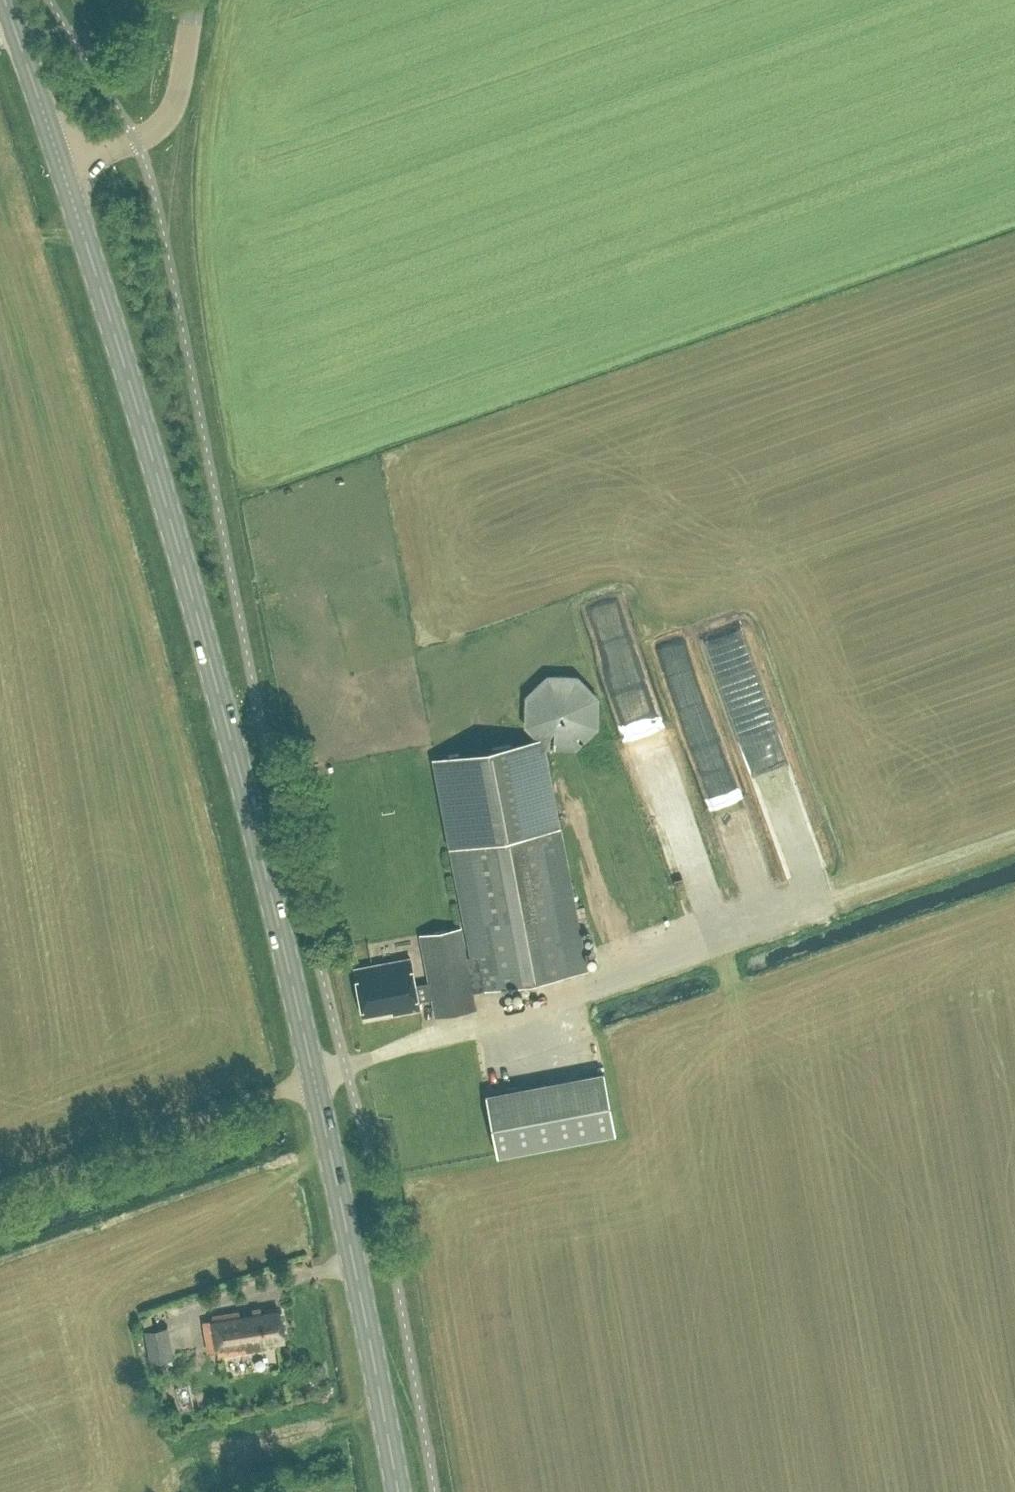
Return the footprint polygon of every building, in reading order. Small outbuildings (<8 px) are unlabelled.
[(757,649),(716,658),(724,691),(764,683),(757,649)] [(596,712),(596,709),(596,706),(595,703),(595,700),(594,697),(592,694),(591,691),(589,688),(588,686),(585,684),(583,682),(581,680),(578,678),(575,677),(572,675),(569,674),(566,674),(563,673),(560,673),(557,673),(554,674),(551,674),(548,675),(545,677),(542,678),(540,680),(537,682),(535,684),(533,686),(531,688),(529,691),(528,694),(527,697),(526,700),(525,703),(525,706),(524,709),(525,712),(525,715),(526,718),(527,721),(528,724),(529,727),(531,729),(533,732),(535,734),(537,736),(540,738),(542,740),(545,741),(548,742),(551,743),(554,744),(557,744),(560,745),(563,744),(566,744),(569,743),(572,742),(575,741),(578,740),(581,738),(583,736),(585,734),(587,732),(589,729),(591,727),(593,724),(594,721),(595,718),(595,715),(596,712)] [(476,954),(466,956),(460,926),(420,933),(428,981),(415,983),(410,957),(355,967),(364,1015),(392,1009),(393,1013),(418,1008),(416,1000),(432,997),(435,1014),(476,1006),(473,991),(582,970),(537,738),(438,757),(476,954)] [(616,1132),(604,1071),(487,1093),(498,1155),(616,1132)] [(285,1339),(280,1308),(240,1315),(239,1310),(214,1314),(220,1352),(275,1343),(275,1340),(285,1339)] [(174,1357),(168,1325),(145,1329),(150,1361),(174,1357)]
